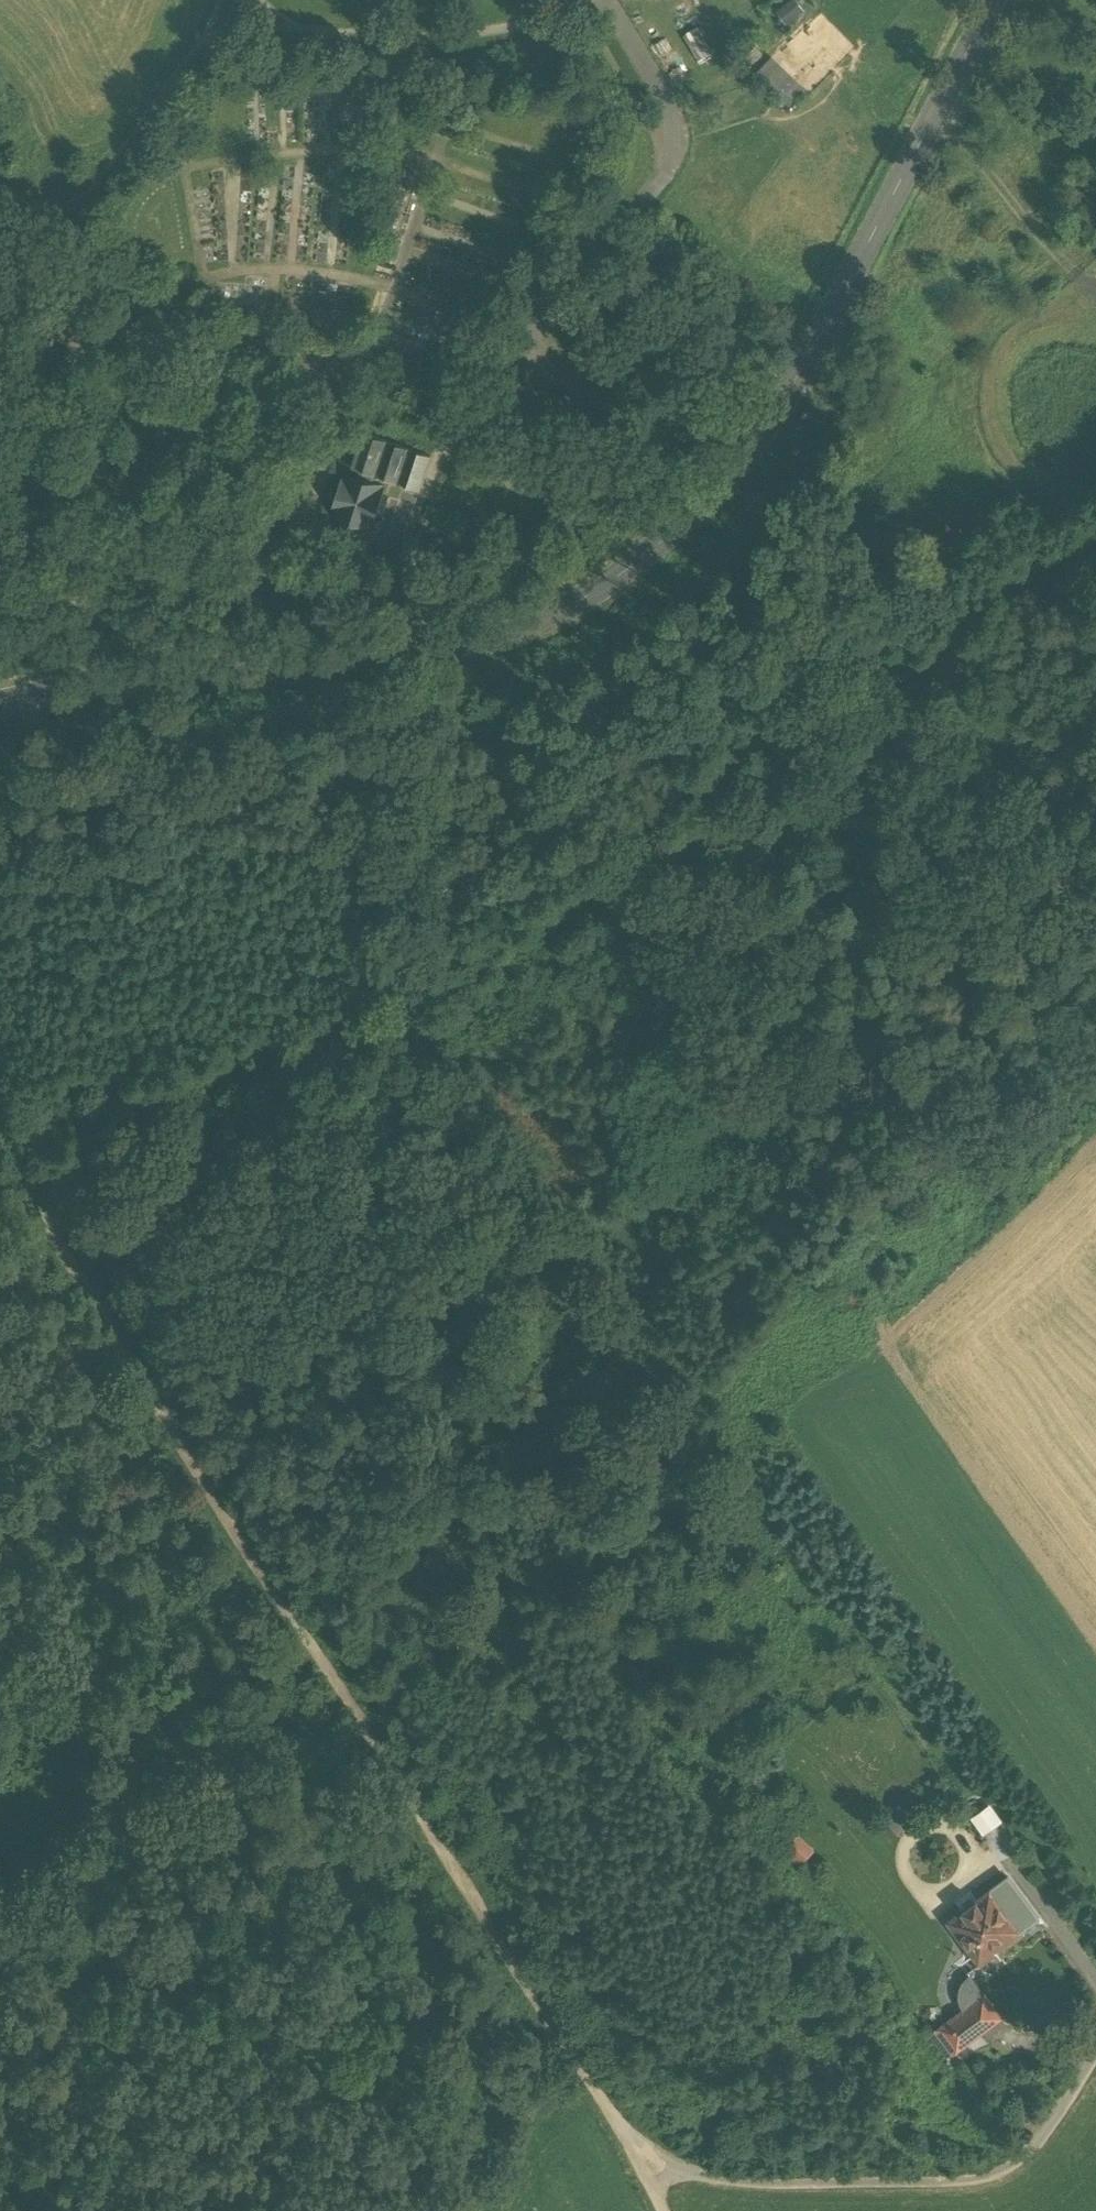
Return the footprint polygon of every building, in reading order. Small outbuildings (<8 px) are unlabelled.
[(789,26),(807,11),(798,0),(790,0),(776,11),(789,26)] [(771,58),(757,73),(791,104),(806,89),(771,58)] [(431,451),(364,429),(352,463),(379,471),(419,485),(431,451)] [(379,471),(354,463),(352,469),(344,467),(342,475),(335,473),(327,498),(333,500),(330,509),(338,511),(336,518),(360,526),(363,519),(372,522),(374,514),(381,516),(389,491),(383,489),(386,480),(377,477),(379,471)] [(973,1813),(984,1831),(1004,1818),(992,1800),(973,1813)] [(802,1861),(817,1845),(800,1830),(786,1845),(802,1861)] [(992,1893),(1022,1933),(1039,1919),(1009,1880),(992,1893)] [(1022,1933),(992,1893),(979,1903),(975,1898),(962,1907),(966,1913),(953,1922),(986,1966),(999,1956),(997,1953),(1022,1933)] [(1001,2018),(985,1996),(943,2028),(959,2050),(1001,2018)]
